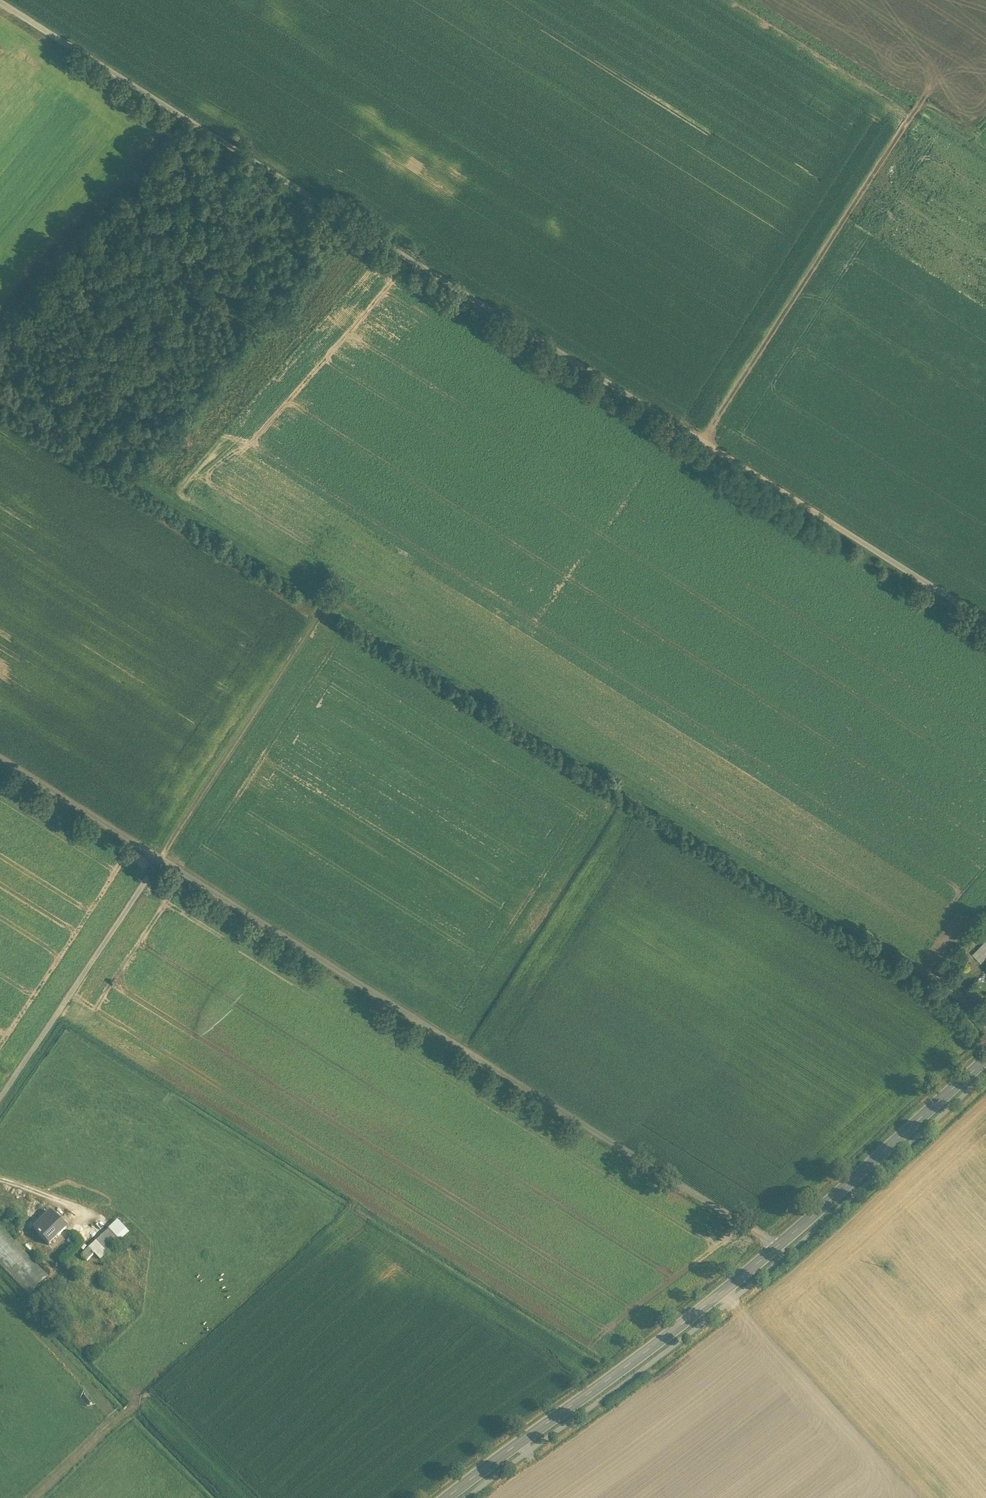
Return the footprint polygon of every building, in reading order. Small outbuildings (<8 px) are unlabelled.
[(973,953),(981,961),(985,957),(985,940),(973,953)] [(66,1228),(51,1212),(34,1228),(40,1234),(39,1235),(40,1237),(41,1236),(49,1245),(66,1228)] [(0,1225),(0,1265),(29,1295),(49,1277),(0,1225)] [(109,1229),(96,1241),(101,1247),(114,1234),(109,1229)] [(100,1248),(95,1242),(89,1248),(94,1254),(100,1248)] [(89,1248),(82,1255),(87,1261),(94,1254),(89,1248)]
